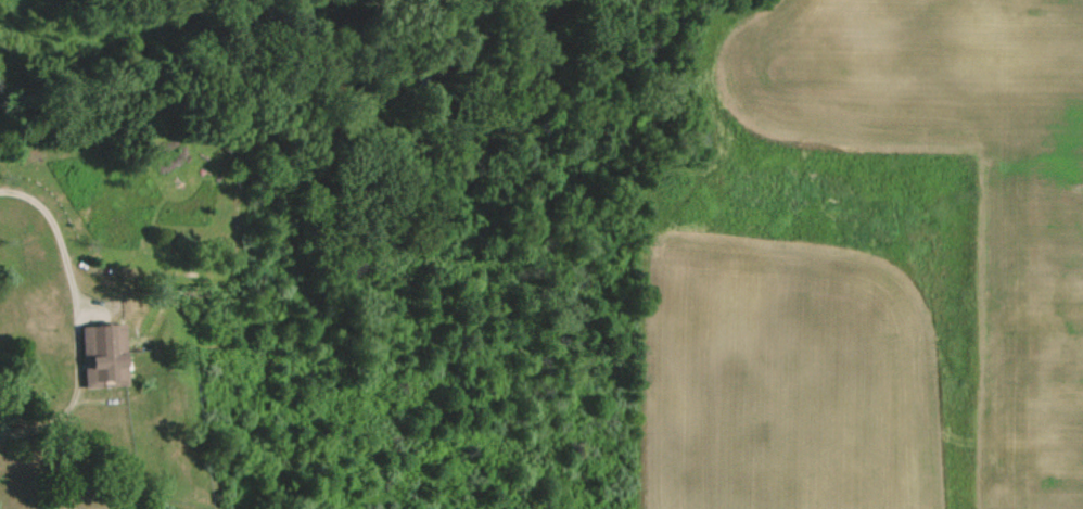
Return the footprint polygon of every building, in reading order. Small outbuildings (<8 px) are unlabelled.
[(118,322),(76,325),(81,387),(95,386),(95,380),(108,379),(109,385),(123,384),(118,322)]
